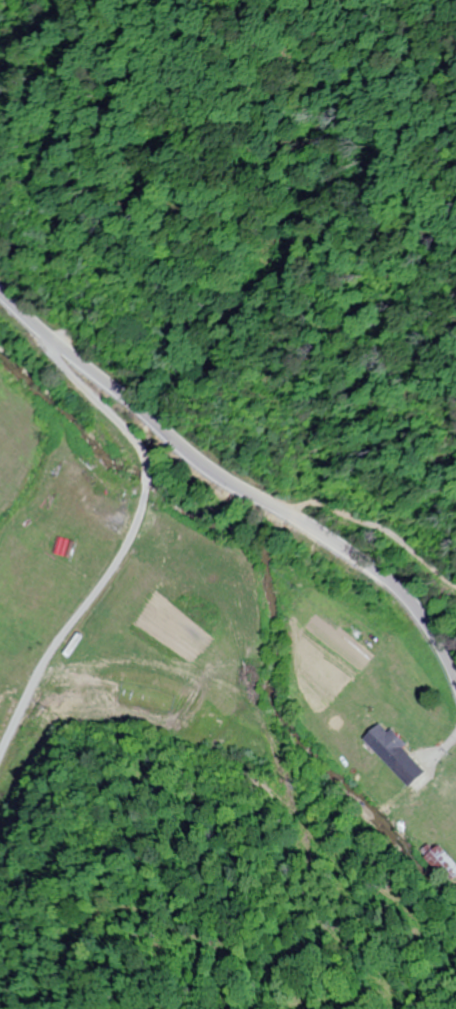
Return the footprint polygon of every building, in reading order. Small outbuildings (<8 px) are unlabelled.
[(409,786),(426,769),(382,720),(364,737),(409,786)] [(440,843),(427,855),(442,871),(447,866),(455,876),(455,860),(440,843)]
